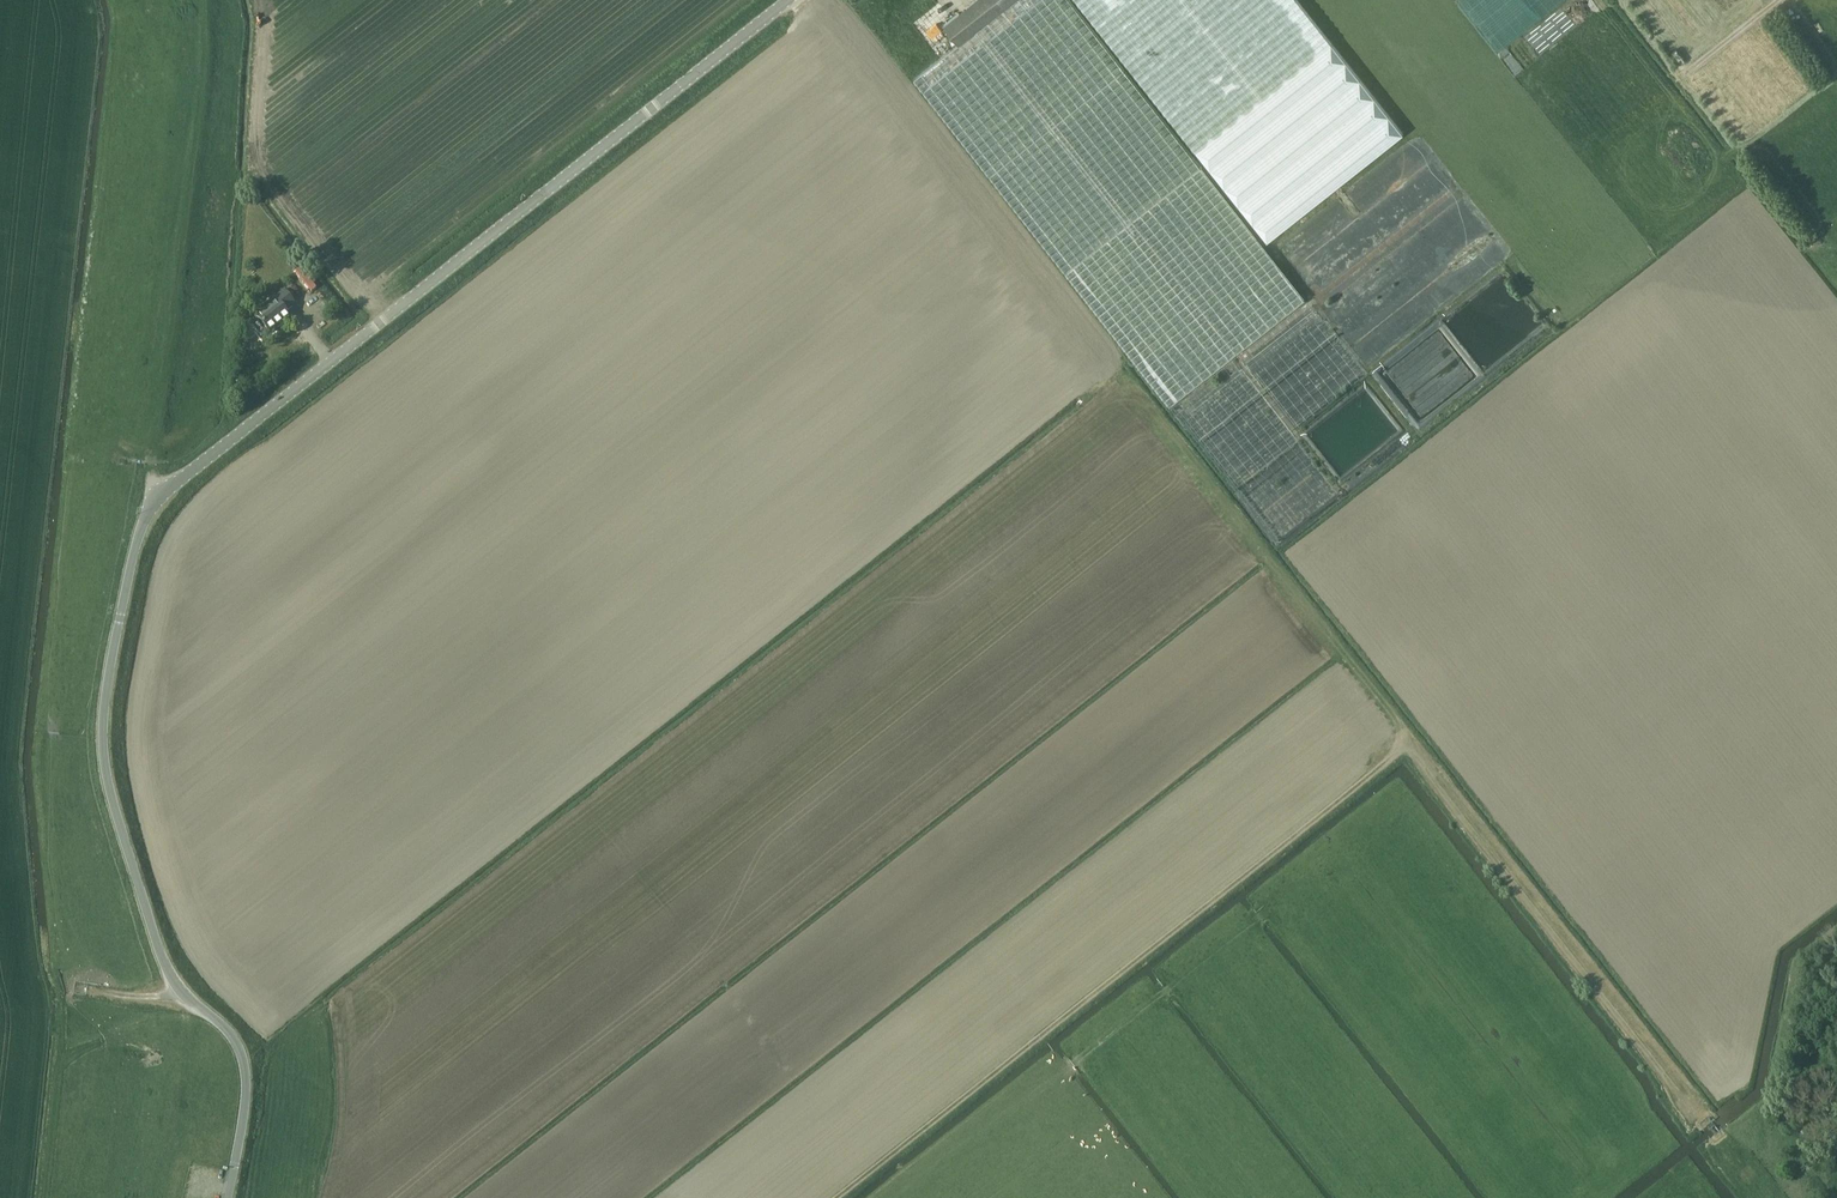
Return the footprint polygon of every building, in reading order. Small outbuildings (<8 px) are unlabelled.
[(960,45),(916,80),(1172,404),(1307,298),(1071,0),(1017,0),(960,45)] [(1017,0),(976,0),(945,25),(960,45),(1017,0)] [(1299,0),(1077,0),(1267,241),(1404,133),(1299,0)] [(285,312),(295,305),(284,291),(274,298),(277,303),(257,318),(270,334),(290,318),(285,312)] [(243,353),(250,348),(244,341),(238,346),(243,353)] [(1317,493),(1317,492),(1317,485),(1315,479),(1311,472),(1307,467),(1302,463),(1296,460),(1290,458),(1284,457),(1276,458),(1270,460),(1264,463),(1258,467),(1254,472),(1250,478),(1248,485),(1247,492),(1248,499),(1250,506),(1253,512),(1258,517),(1263,521),(1269,525),(1275,527),(1282,527),(1290,527),(1296,525),(1302,521),(1307,517),(1311,512),(1315,506),(1317,499),(1317,493)]
